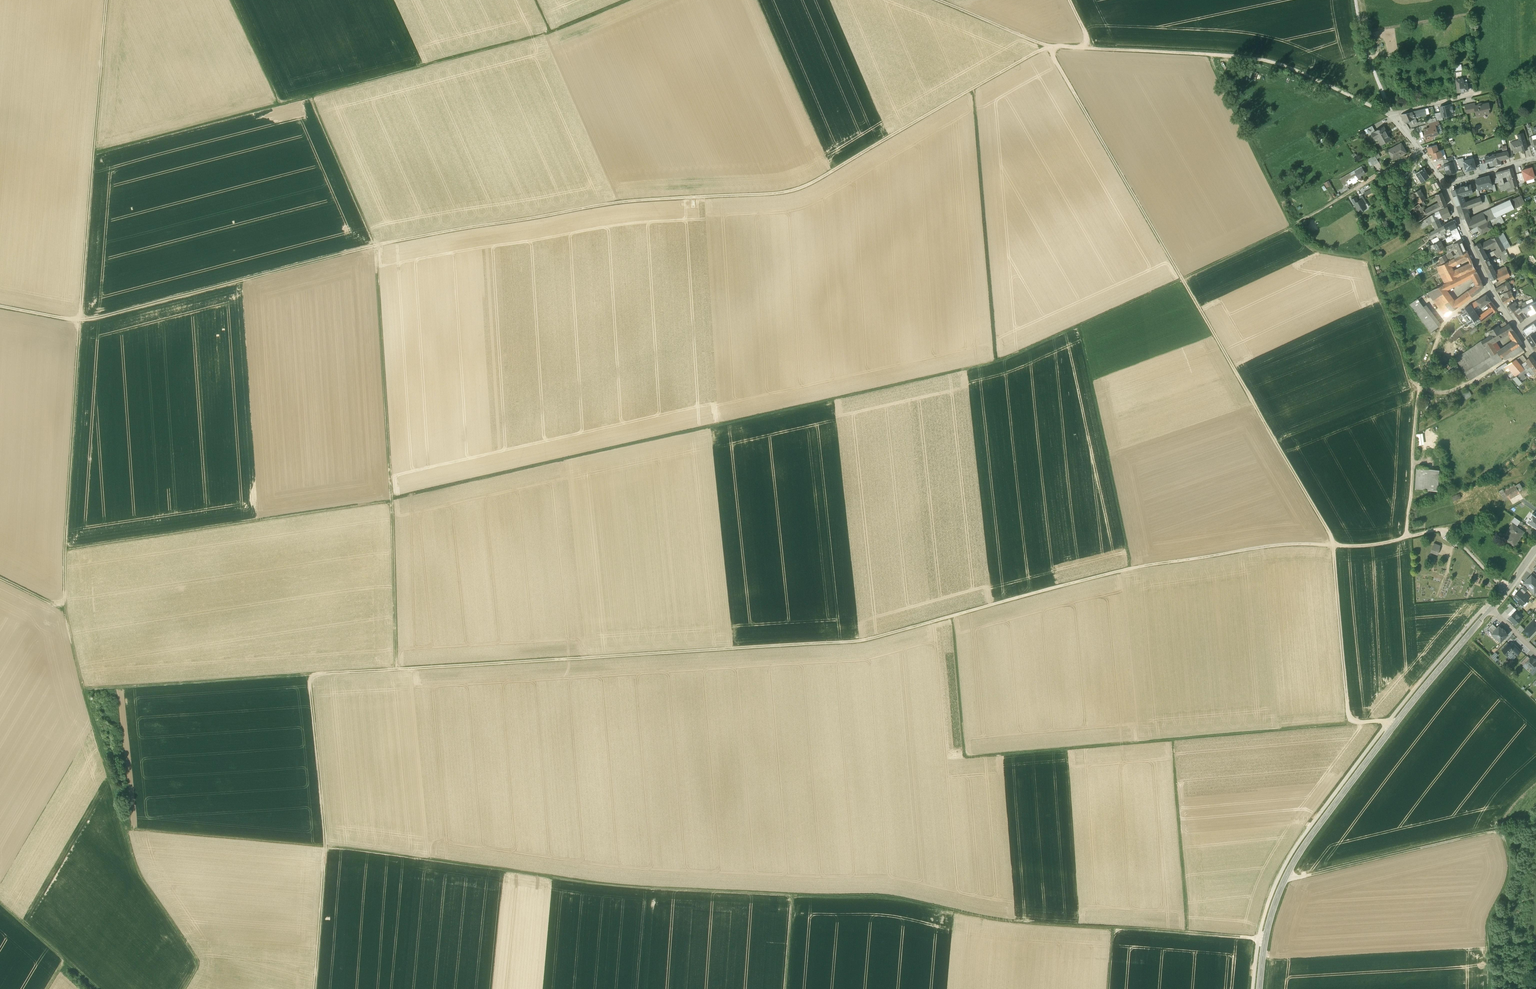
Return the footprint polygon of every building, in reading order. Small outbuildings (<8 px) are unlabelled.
[(1467,83),(1461,84),(1460,79),(1456,79),(1457,92),(1461,91),(1461,92),(1462,93),(1464,93),(1464,92),(1464,91),(1468,91),(1467,83)] [(1474,103),(1465,105),(1467,113),(1476,111),(1474,106),(1475,106),(1474,103)] [(1481,103),(1479,104),(1478,105),(1475,106),(1474,106),(1476,111),(1477,116),(1482,115),(1483,114),(1488,112),(1487,109),(1490,108),(1488,103),(1483,104),(1481,103)] [(1441,112),(1442,117),(1452,115),(1451,112),(1453,111),(1452,107),(1450,108),(1449,105),(1440,107),(1441,112)] [(1425,114),(1423,108),(1406,112),(1401,114),(1404,123),(1415,118),(1414,117),(1425,115),(1425,114)] [(1442,117),(1441,112),(1435,114),(1435,117),(1437,122),(1438,121),(1443,120),(1442,117)] [(1372,125),(1366,129),(1370,135),(1373,133),(1372,133),(1376,131),(1372,125)] [(1391,139),(1384,126),(1376,131),(1372,133),(1373,133),(1376,139),(1379,137),(1383,143),(1391,139)] [(1431,128),(1425,129),(1426,133),(1424,136),(1427,137),(1428,139),(1432,138),(1433,136),(1438,134),(1435,127),(1435,126),(1431,128)] [(1527,149),(1523,133),(1518,135),(1520,141),(1511,144),(1514,153),(1527,149)] [(1401,143),(1388,150),(1392,158),(1399,154),(1400,154),(1401,155),(1406,153),(1401,143)] [(1437,145),(1427,147),(1429,154),(1431,153),(1438,151),(1437,145)] [(1438,151),(1431,153),(1433,159),(1438,158),(1443,157),(1441,150),(1438,151)] [(1508,151),(1485,157),(1480,158),(1481,161),(1484,171),(1489,170),(1486,162),(1495,160),(1495,161),(1495,162),(1500,160),(1509,158),(1508,151)] [(1376,159),(1374,155),(1369,158),(1372,165),(1378,162),(1376,159)] [(1473,158),(1463,161),(1466,170),(1476,168),(1473,158)] [(1445,164),(1444,165),(1447,174),(1451,173),(1453,174),(1455,173),(1456,171),(1453,162),(1445,164)] [(1362,166),(1355,170),(1355,172),(1351,174),(1350,172),(1344,176),(1341,178),(1340,178),(1343,183),(1346,181),(1348,184),(1351,182),(1352,183),(1357,181),(1356,179),(1361,177),(1360,175),(1365,172),(1362,166)] [(1535,177),(1532,167),(1522,170),(1523,173),(1525,179),(1525,180),(1535,177)] [(1511,168),(1507,169),(1509,176),(1510,181),(1512,187),(1513,187),(1517,186),(1511,168)] [(1429,177),(1424,169),(1416,174),(1422,182),(1429,177)] [(1499,184),(1504,183),(1503,178),(1509,176),(1507,169),(1496,173),(1499,184)] [(1488,176),(1482,178),(1485,188),(1492,186),(1491,183),(1489,177),(1488,176)] [(1478,189),(1485,188),(1482,178),(1476,179),(1476,180),(1478,189)] [(1504,183),(1499,184),(1501,190),(1512,187),(1510,181),(1504,183)] [(1452,192),(1457,205),(1465,202),(1463,195),(1472,192),(1471,186),(1470,185),(1460,188),(1453,191),(1452,192)] [(1419,204),(1423,201),(1429,198),(1428,195),(1426,197),(1421,188),(1410,195),(1411,198),(1409,199),(1410,201),(1416,198),(1419,204)] [(1447,206),(1441,192),(1436,195),(1439,202),(1440,204),(1432,208),(1431,206),(1427,208),(1430,214),(1447,206)] [(1480,197),(1482,203),(1488,201),(1486,194),(1480,197)] [(1521,195),(1505,203),(1509,211),(1525,204),(1521,195)] [(1461,219),(1470,215),(1468,208),(1482,203),(1480,197),(1477,198),(1465,202),(1457,205),(1461,219)] [(1365,205),(1361,200),(1358,202),(1355,198),(1352,200),(1359,212),(1369,207),(1367,204),(1365,205)] [(1416,223),(1430,214),(1427,208),(1423,201),(1419,204),(1408,210),(1416,223)] [(1509,211),(1505,203),(1492,210),(1495,218),(1500,215),(1509,211)] [(1447,208),(1442,210),(1446,217),(1451,214),(1447,208)] [(1436,217),(1438,220),(1442,218),(1443,219),(1446,217),(1442,210),(1434,214),(1429,217),(1425,220),(1429,225),(1433,223),(1432,220),(1436,217)] [(1493,219),(1495,218),(1492,210),(1484,213),(1487,221),(1493,219)] [(1477,226),(1487,221),(1484,213),(1472,219),(1470,215),(1461,219),(1466,232),(1471,229),(1477,226)] [(1495,218),(1493,219),(1497,225),(1504,222),(1500,215),(1495,218)] [(1438,220),(1436,217),(1432,220),(1433,223),(1436,229),(1442,226),(1438,220)] [(1423,229),(1429,225),(1425,220),(1419,224),(1423,229)] [(1436,235),(1444,231),(1449,228),(1456,225),(1453,220),(1442,226),(1436,229),(1428,233),(1430,238),(1436,235)] [(1491,228),(1487,221),(1477,226),(1479,230),(1481,234),(1491,228)] [(1458,232),(1456,225),(1449,228),(1452,235),(1458,232)] [(1438,237),(1440,242),(1440,241),(1451,236),(1449,232),(1446,234),(1444,231),(1436,235),(1438,237)] [(1491,239),(1494,245),(1496,249),(1493,250),(1495,254),(1499,253),(1505,250),(1511,247),(1503,232),(1491,239)] [(1481,243),(1485,250),(1494,245),(1491,239),(1481,243)] [(1455,249),(1464,245),(1462,240),(1453,244),(1455,249)] [(1440,242),(1434,245),(1433,244),(1428,247),(1430,252),(1436,249),(1437,252),(1442,249),(1443,248),(1440,241),(1440,242)] [(1473,246),(1482,261),(1488,258),(1485,250),(1481,243),(1480,242),(1473,246)] [(1445,248),(1447,253),(1451,251),(1454,249),(1455,249),(1453,244),(1445,248)] [(1464,245),(1455,249),(1454,249),(1457,254),(1454,255),(1455,257),(1459,256),(1464,253),(1467,252),(1464,245)] [(1505,250),(1499,253),(1503,262),(1509,259),(1505,250)] [(1373,262),(1384,256),(1381,251),(1370,256),(1373,262)] [(1448,261),(1454,258),(1451,251),(1447,253),(1445,254),(1438,258),(1440,262),(1435,265),(1436,267),(1448,261)] [(1455,257),(1454,258),(1448,261),(1451,266),(1468,258),(1469,257),(1467,252),(1464,253),(1459,256),(1455,257)] [(1488,258),(1482,261),(1489,276),(1494,274),(1495,275),(1496,274),(1488,258)] [(1461,268),(1454,272),(1451,266),(1448,261),(1436,267),(1441,277),(1444,283),(1463,274),(1461,268)] [(1471,263),(1461,268),(1463,274),(1475,268),(1472,263),(1471,263)] [(1475,269),(1442,285),(1446,290),(1471,277),(1478,274),(1475,268),(1474,269),(1475,269)] [(1496,274),(1495,275),(1498,281),(1510,276),(1509,273),(1507,269),(1496,274)] [(1484,286),(1478,274),(1471,277),(1475,285),(1467,290),(1472,296),(1478,292),(1484,286)] [(1494,274),(1489,276),(1493,284),(1497,282),(1497,281),(1498,281),(1495,275),(1494,274)] [(1459,306),(1454,300),(1446,290),(1442,285),(1427,293),(1432,300),(1444,315),(1451,311),(1459,306)] [(1472,296),(1467,290),(1454,300),(1459,306),(1472,296)] [(1506,292),(1503,294),(1505,298),(1501,299),(1504,303),(1514,298),(1512,293),(1511,291),(1511,290),(1506,292)] [(1429,303),(1432,300),(1427,293),(1423,294),(1423,295),(1429,303)] [(1486,294),(1476,301),(1479,305),(1484,301),(1490,309),(1493,312),(1498,309),(1486,294)] [(1417,298),(1409,304),(1431,332),(1439,326),(1417,298)] [(1479,305),(1476,301),(1470,305),(1474,309),(1479,305)] [(1511,313),(1517,309),(1515,306),(1517,304),(1515,301),(1507,307),(1511,313)] [(1523,308),(1526,312),(1528,310),(1530,314),(1534,312),(1535,311),(1535,302),(1523,308)] [(1470,305),(1464,308),(1468,314),(1468,315),(1470,317),(1469,318),(1473,325),(1474,326),(1482,321),(1479,317),(1474,309),(1470,305)] [(1519,307),(1517,309),(1511,313),(1519,323),(1524,320),(1519,313),(1524,310),(1523,308),(1521,309),(1520,307),(1519,307)] [(1472,326),(1473,325),(1469,318),(1470,317),(1468,315),(1468,314),(1464,308),(1461,311),(1472,326)] [(1490,309),(1479,317),(1482,321),(1493,312),(1490,309)] [(1523,331),(1526,336),(1530,334),(1533,332),(1532,330),(1535,327),(1535,322),(1535,321),(1523,331)] [(1500,329),(1491,334),(1495,341),(1508,333),(1511,337),(1516,334),(1509,324),(1507,325),(1501,329),(1500,329)] [(1490,335),(1491,334),(1489,331),(1498,327),(1500,329),(1501,329),(1498,325),(1488,331),(1490,335)] [(1477,330),(1474,326),(1468,331),(1471,335),(1477,330)] [(1534,333),(1533,332),(1530,334),(1526,336),(1526,337),(1533,347),(1535,351),(1535,333),(1535,334),(1534,333)] [(1503,360),(1501,358),(1497,352),(1501,350),(1495,341),(1491,334),(1490,335),(1488,336),(1489,337),(1487,338),(1481,341),(1468,350),(1455,358),(1470,381),(1503,360)] [(1516,334),(1511,337),(1514,341),(1518,347),(1520,345),(1522,344),(1516,334)] [(1501,350),(1497,352),(1501,358),(1504,356),(1518,347),(1514,341),(1501,350)] [(1520,345),(1518,347),(1504,356),(1507,360),(1511,357),(1512,358),(1523,351),(1520,345)] [(1531,357),(1526,360),(1527,361),(1531,367),(1535,363),(1531,357)] [(1521,367),(1521,365),(1516,360),(1512,363),(1518,370),(1521,367)] [(1528,368),(1531,367),(1527,361),(1521,365),(1521,367),(1524,371),(1525,370),(1528,368)] [(1518,370),(1512,363),(1507,366),(1510,370),(1516,377),(1521,373),(1524,371),(1521,367),(1518,370)] [(1535,363),(1531,367),(1528,368),(1529,370),(1531,368),(1535,374),(1535,363)] [(1507,372),(1510,370),(1507,366),(1498,372),(1500,375),(1506,371),(1507,372)] [(1525,370),(1527,373),(1529,372),(1532,376),(1535,374),(1531,368),(1529,370),(1528,368),(1525,370)] [(1527,373),(1525,370),(1524,371),(1521,373),(1516,377),(1521,382),(1525,378),(1523,375),(1527,373)] [(1513,379),(1519,386),(1522,383),(1521,382),(1516,377),(1513,379)] [(1440,470),(1417,469),(1415,489),(1438,491),(1440,470)] [(1519,483),(1515,486),(1518,492),(1523,489),(1519,483)] [(1518,492),(1515,486),(1504,492),(1508,499),(1519,493),(1518,492)] [(1508,499),(1504,492),(1503,490),(1499,492),(1499,493),(1502,497),(1504,501),(1508,499)] [(1534,515),(1532,514),(1526,522),(1535,529),(1535,516),(1534,515)] [(1520,521),(1515,517),(1512,521),(1517,525),(1520,521)] [(1524,531),(1512,523),(1509,528),(1512,531),(1506,540),(1514,545),(1524,531)] [(1433,542),(1430,550),(1438,553),(1441,545),(1433,542)] [(1524,582),(1531,588),(1534,592),(1535,590),(1535,579),(1532,575),(1524,582)] [(1520,589),(1514,596),(1522,604),(1529,596),(1525,592),(1521,589),(1520,590),(1520,589)] [(1505,611),(1510,616),(1515,611),(1516,610),(1511,605),(1505,611)] [(1510,616),(1508,618),(1516,625),(1522,618),(1515,611),(1510,616)] [(1523,631),(1529,637),(1534,632),(1533,631),(1534,630),(1535,631),(1535,630),(1535,622),(1534,620),(1523,631)] [(1488,628),(1492,633),(1497,628),(1493,623),(1488,628)] [(1497,628),(1492,633),(1501,641),(1507,634),(1504,631),(1505,631),(1503,628),(1502,629),(1499,626),(1497,628)] [(1508,643),(1502,650),(1507,655),(1512,651),(1516,656),(1521,651),(1513,643),(1510,645),(1508,643)] [(1526,663),(1530,658),(1527,656),(1521,662),(1524,665),(1526,663)] [(1526,663),(1532,669),(1535,665),(1535,661),(1535,660),(1534,658),(1533,659),(1531,657),(1530,658),(1526,663)]
